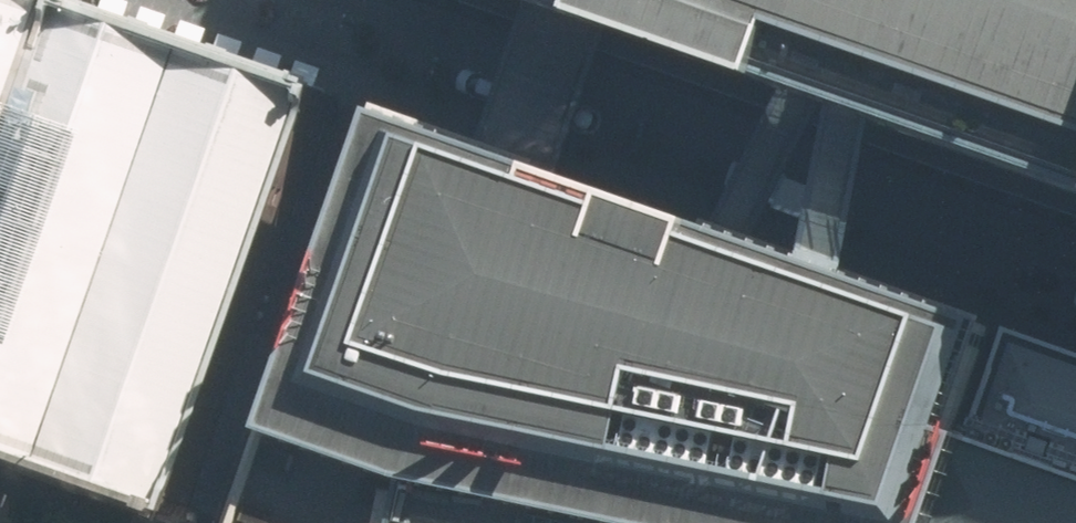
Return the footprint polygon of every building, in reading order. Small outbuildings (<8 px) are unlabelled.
[(86,6),(68,0),(0,0),(0,241),(86,6)] [(537,3),(618,31),(860,116),(899,130),(1075,193),(1075,0),(529,0),(537,3)] [(618,31),(537,3),(486,148),(567,176),(618,31)] [(195,515),(341,94),(86,6),(0,241),(0,450),(195,515)] [(899,130),(860,116),(837,268),(876,281),(899,130)] [(265,522),(934,522),(964,443),(1005,329),(940,303),(876,281),(837,268),(567,176),(486,148),(403,118),(265,522)] [(964,443),(1075,481),(1075,357),(1005,329),(964,443)] [(934,522),(1075,522),(1075,481),(964,443),(934,522)]
